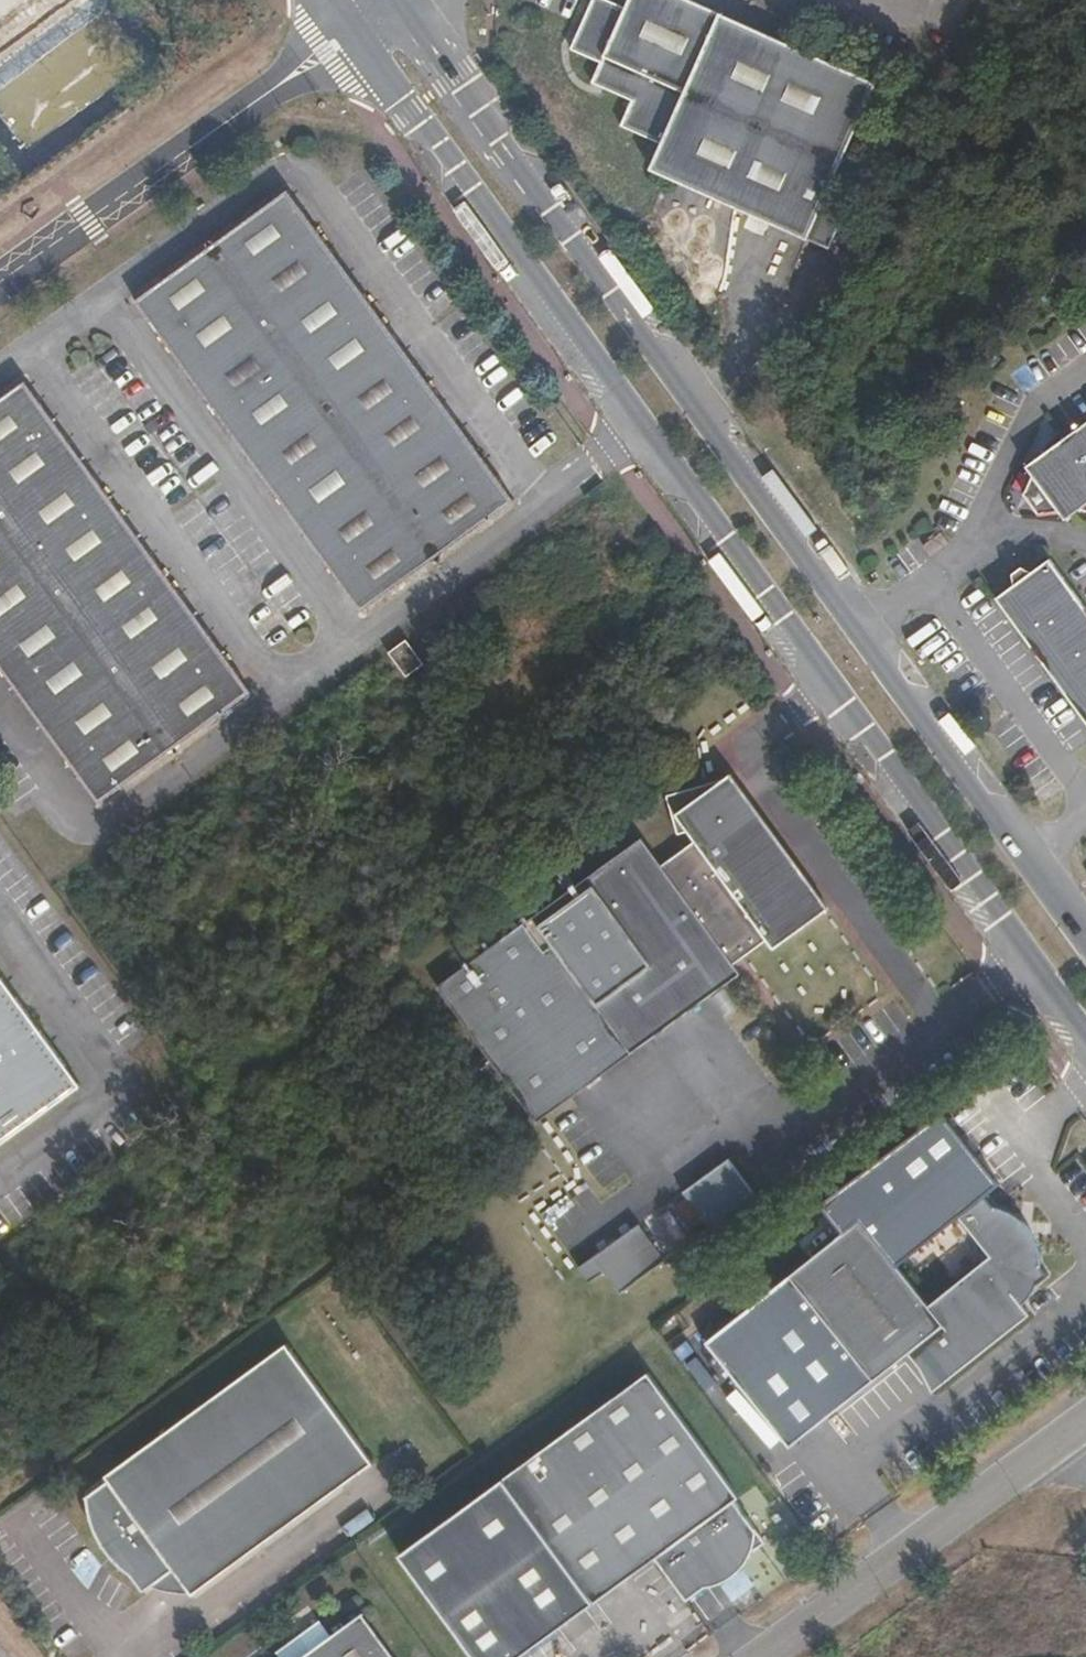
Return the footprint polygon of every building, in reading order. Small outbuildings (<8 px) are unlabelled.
[(880,90),(686,0),(631,0),(626,10),(606,0),(599,0),(576,49),(605,63),(598,83),(633,99),(626,115),(670,136),(655,169),(810,241),(880,90)] [(286,189),(133,300),(357,608),(510,497),(286,189)] [(0,396),(0,670),(93,797),(246,686),(23,380),(0,396)] [(1026,467),(1033,477),(1025,494),(1039,514),(1059,513),(1066,522),(1085,507),(1085,423),(1026,467)] [(1085,721),(1085,610),(1051,561),(1032,573),(1024,568),(1014,574),(1016,584),(997,599),(1085,721)] [(421,658),(404,635),(384,648),(401,673),(421,658)] [(730,775),(719,779),(730,807),(750,802),(730,775)] [(730,807),(719,779),(665,795),(678,828),(687,828),(696,840),(661,865),(640,838),(438,985),(539,1121),(744,972),(737,962),(769,938),(777,948),(829,909),(750,802),(730,807)] [(573,860),(545,881),(555,894),(582,874),(573,860)] [(81,1086),(0,974),(0,1145),(81,1086)] [(728,1158),(683,1191),(710,1228),(756,1195),(728,1158)] [(1038,1262),(1038,1261),(1027,1247),(1029,1233),(1019,1233),(1006,1215),(998,1211),(992,1205),(992,1204),(986,1196),(958,1216),(989,1255),(928,1302),(861,1219),(790,1274),(872,1379),(907,1352),(917,1363),(930,1390),(1027,1316),(1021,1305),(1033,1293),(1037,1282),(1046,1273),(1038,1262)] [(1027,1247),(1038,1261),(1038,1245),(1031,1229),(1021,1217),(1014,1212),(992,1205),(998,1211),(1006,1215),(1019,1233),(1029,1233),(1027,1247)] [(637,1226),(578,1269),(590,1287),(605,1277),(619,1296),(664,1263),(637,1226)] [(285,1344),(104,1476),(108,1481),(86,1496),(88,1510),(93,1526),(99,1540),(111,1558),(116,1555),(143,1592),(173,1569),(192,1594),(373,1463),(285,1344)] [(692,1594),(709,1580),(710,1573),(723,1564),(728,1569),(746,1554),(762,1542),(733,1500),(738,1497),(645,1374),(401,1552),(479,1656),(518,1656),(595,1601),(654,1556),(687,1597),(692,1594)] [(709,1580),(692,1594),(710,1592),(736,1574),(744,1565),(746,1554),(728,1569),(723,1564),(710,1573),(709,1580)] [(362,1621),(311,1656),(388,1656),(362,1621)]
